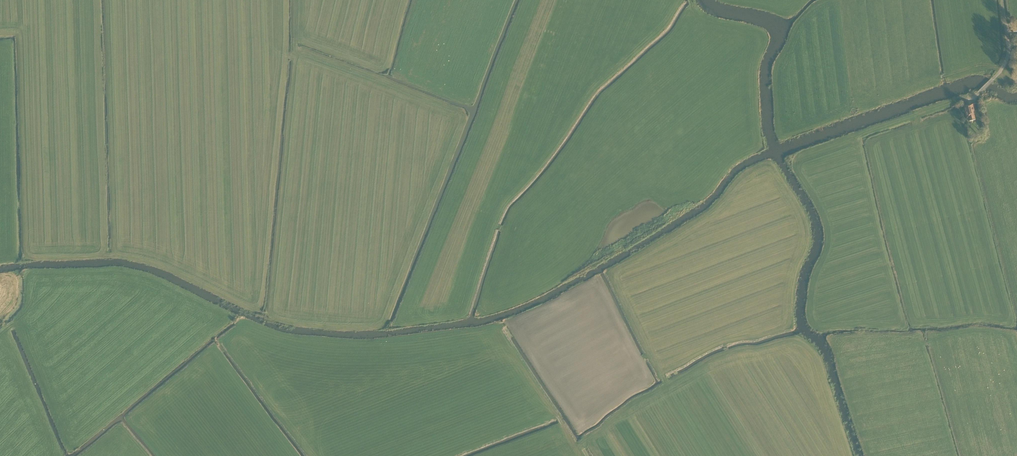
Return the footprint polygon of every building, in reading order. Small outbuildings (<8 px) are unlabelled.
[(972,105),(964,107),(966,116),(967,119),(969,118),(969,121),(975,120),(974,114),(975,114),(974,111),(972,105)]
